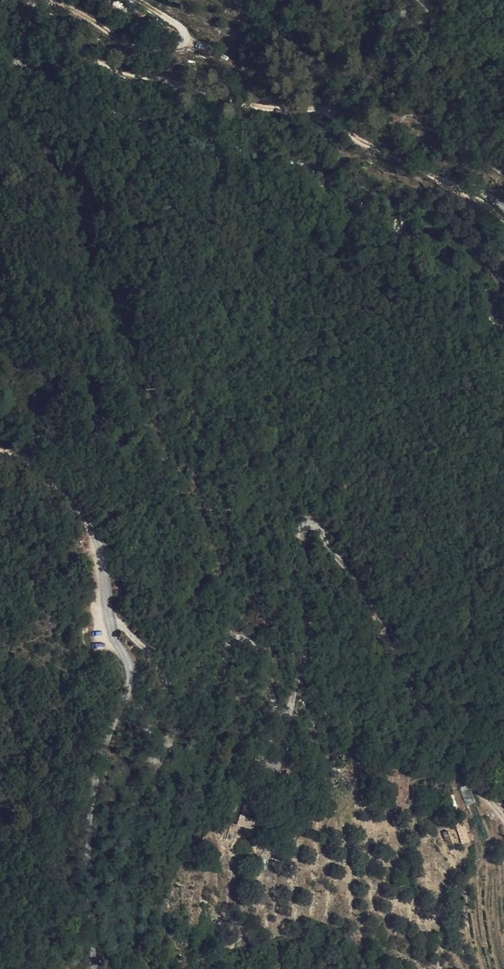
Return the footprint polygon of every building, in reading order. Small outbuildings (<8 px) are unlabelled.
[(239,814),(236,825),(253,829),(256,818),(239,814)] [(461,844),(470,842),(465,822),(456,824),(461,844)]
